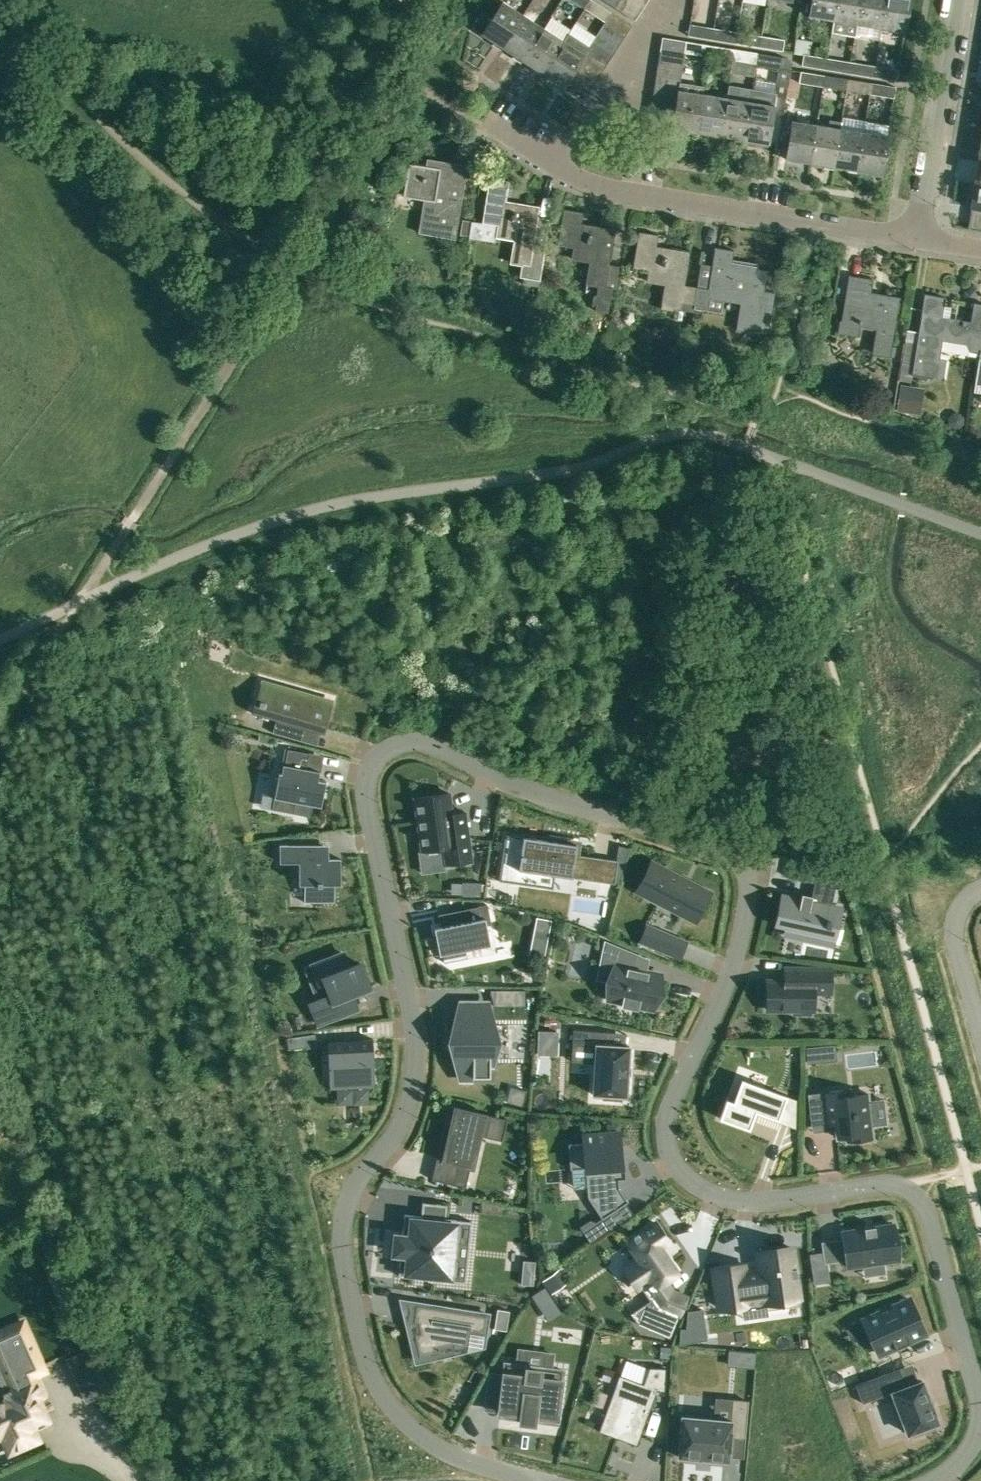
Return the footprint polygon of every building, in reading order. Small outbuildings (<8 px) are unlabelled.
[(605,21),(611,12),(592,0),(589,0),(584,7),(605,21)] [(641,11),(626,0),(618,0),(614,7),(635,21),(641,11)] [(641,11),(648,0),(626,0),(641,11)] [(836,0),(811,0),(808,16),(833,20),(836,0)] [(861,0),(836,0),(833,20),(831,32),(855,36),(857,24),(861,0)] [(857,24),(880,28),(884,0),(861,0),(857,24)] [(880,28),(905,32),(910,0),(884,0),(880,28)] [(481,34),(502,47),(523,14),(502,1),(481,34)] [(604,22),(625,35),(632,25),(611,12),(605,21),(604,22)] [(543,27),(523,14),(502,47),(521,60),(543,27)] [(619,45),(625,35),(604,22),(598,32),(619,45)] [(711,39),(713,28),(689,24),(687,35),(711,39)] [(521,60),(542,73),(567,34),(558,28),(553,34),(543,27),(521,60)] [(736,32),(713,28),(711,39),(734,43),(736,32)] [(578,62),(585,52),(589,46),(568,32),(567,34),(542,73),(562,87),(565,82),(572,72),(578,62)] [(619,45),(598,32),(591,42),(612,56),(619,45)] [(758,47),(760,36),(736,32),(734,43),(758,47)] [(784,40),(760,36),(758,47),(782,51),(784,40)] [(662,38),(660,49),(685,54),(685,52),(687,41),(662,38)] [(710,45),(687,41),(685,52),(708,56),(710,45)] [(605,66),(612,56),(591,42),(589,46),(585,52),(605,66)] [(710,45),(708,56),(731,60),(733,49),(710,45)] [(658,61),(683,65),(685,54),(660,49),(658,61)] [(757,53),(733,49),(731,60),(756,64),(757,53)] [(599,76),(605,66),(585,52),(578,62),(599,76)] [(782,57),(757,53),(756,64),(780,67),(782,57)] [(804,53),(802,65),(825,68),(827,57),(804,53)] [(827,57),(825,68),(849,72),(851,61),(827,57)] [(658,61),(656,73),(681,77),(683,65),(658,61)] [(872,76),(874,65),(851,61),(849,72),(872,76)] [(599,76),(578,62),(572,72),(593,85),(599,76)] [(897,80),(899,69),(874,65),(872,76),(897,80)] [(790,70),(779,68),(776,82),(788,84),(790,70)] [(824,74),(801,70),(799,82),(822,86),(824,74)] [(586,95),(593,85),(572,72),(565,82),(586,95)] [(656,73),(654,84),(679,88),(680,81),(681,77),(656,73)] [(824,74),(822,86),(846,90),(848,78),(824,74)] [(848,78),(846,90),(869,93),(871,82),(848,78)] [(679,89),(677,100),(675,112),(672,124),(672,129),(696,133),(702,93),(703,85),(680,81),(679,88),(679,89)] [(896,86),(871,82),(869,93),(894,97),(896,86)] [(677,100),(679,89),(679,88),(654,84),(652,96),(677,100)] [(696,133),(719,137),(725,97),(702,93),(696,133)] [(768,144),(774,104),(776,95),(766,93),(764,103),(750,101),(743,141),(768,144)] [(652,96),(650,108),(675,112),(677,100),(652,96)] [(719,137),(743,141),(750,101),(725,97),(719,137)] [(672,124),(675,112),(650,108),(649,120),(672,124)] [(833,167),(840,127),(841,121),(828,119),(827,125),(816,123),(809,164),(833,167)] [(785,160),(809,164),(816,123),(791,120),(785,160)] [(833,167),(856,171),(863,131),(840,127),(833,167)] [(888,134),(863,131),(856,171),(882,175),(888,134)] [(424,212),(420,233),(457,239),(469,167),(428,160),(427,166),(410,163),(404,196),(424,200),(425,195),(432,197),(429,212),(424,212)] [(546,243),(535,241),(540,206),(507,200),(510,180),(490,177),(483,222),(499,225),(498,236),(515,239),(511,262),(522,264),(521,276),(539,279),(541,267),(542,267),(546,243)] [(974,184),(970,208),(980,210),(980,185),(974,184)] [(558,245),(575,247),(573,258),(590,261),(586,284),(597,286),(596,293),(593,296),(591,308),(609,311),(612,289),(617,289),(621,265),(609,263),(615,227),(582,222),(584,211),(564,208),(558,245)] [(472,221),(462,219),(460,234),(469,236),(472,221)] [(681,309),(685,284),(691,250),(658,244),(659,233),(639,230),(633,268),(650,270),(648,281),(666,283),(662,306),(681,309)] [(756,332),(768,334),(770,315),(772,315),(775,291),(765,290),(768,270),(731,264),(733,249),(715,247),(712,265),(701,264),(695,304),(707,306),(709,296),(742,301),(737,329),(756,332)] [(458,280),(461,266),(450,264),(447,277),(458,280)] [(891,356),(899,305),(900,297),(870,292),(872,279),(849,275),(840,334),(860,337),(862,327),(876,330),(872,353),(891,356)] [(925,294),(912,374),(934,377),(933,380),(943,381),(947,357),(941,356),(943,340),(965,344),(970,350),(979,352),(980,352),(980,304),(974,303),(971,322),(943,317),(946,298),(925,294)] [(675,309),(674,318),(682,320),(683,311),(675,309)] [(886,396),(892,396),(894,391),(891,387),(885,387),(883,393),(886,396)] [(947,415),(947,421),(951,426),(958,426),(962,421),(962,416),(958,411),(952,411),(947,415)] [(317,697),(285,687),(283,694),(266,690),(259,713),(253,711),(252,712),(277,719),(273,732),(301,740),(304,727),(320,732),(326,733),(326,732),(323,731),(330,708),(316,704),(317,697)] [(309,753),(288,748),(285,763),(283,763),(282,771),(279,770),(272,808),(294,813),(296,801),(321,806),(326,780),(318,779),(320,771),(306,768),(309,753)] [(472,860),(466,816),(466,811),(452,813),(449,792),(414,797),(422,850),(443,847),(445,864),(472,860)] [(576,854),(577,844),(542,839),(505,833),(499,880),(519,883),(521,869),(555,874),(590,879),(593,856),(580,854),(576,854)] [(328,858),(328,845),(280,844),(280,862),(299,862),(299,883),(304,883),(304,901),(334,901),(334,883),(341,883),(340,858),(328,858)] [(792,860),(789,877),(808,881),(809,875),(811,863),(792,860)] [(699,914),(711,892),(664,868),(649,897),(682,914),(682,913),(696,921),(699,914)] [(829,918),(831,905),(837,880),(815,876),(811,895),(802,893),(801,898),(784,895),(777,924),(787,926),(786,934),(803,938),(805,930),(825,934),(827,925),(829,926),(831,919),(829,918)] [(462,883),(462,894),(462,895),(480,896),(480,891),(483,891),(483,884),(480,884),(480,881),(462,881),(462,883)] [(434,928),(436,935),(440,955),(443,954),(444,958),(466,954),(465,950),(490,945),(486,925),(482,926),(478,906),(438,914),(440,926),(434,928)] [(536,916),(533,932),(548,935),(551,919),(536,916)] [(647,924),(640,941),(662,951),(669,934),(647,924)] [(661,974),(646,970),(634,968),(637,954),(605,941),(601,962),(614,965),(611,981),(607,999),(623,1002),(622,1005),(637,1008),(638,1006),(654,1009),(661,974)] [(331,994),(316,1000),(310,1003),(318,1023),(340,1015),(335,1001),(354,993),(370,987),(360,962),(349,966),(344,952),(324,960),(312,965),(319,983),(325,981),(331,994)] [(814,992),(830,992),(831,968),(785,968),(785,980),(767,980),(767,1009),(793,1009),(793,1013),(811,1013),(811,1009),(813,1009),(814,992)] [(524,989),(490,989),(494,1005),(524,1005),(524,989)] [(473,1076),(490,1076),(490,1058),(495,1058),(495,1057),(499,1041),(499,1040),(489,1040),(489,1024),(489,1022),(489,1018),(489,1005),(465,1005),(465,1023),(460,1023),(454,1023),(454,1024),(460,1024),(460,1040),(450,1040),(450,1041),(454,1057),(454,1059),(455,1059),(460,1076),(473,1076)] [(292,1017),(293,1030),(301,1029),(299,1016),(292,1017)] [(622,1095),(624,1095),(624,1096),(626,1096),(627,1094),(626,1094),(627,1079),(627,1076),(628,1076),(628,1066),(629,1048),(630,1046),(627,1045),(627,1046),(625,1046),(607,1044),(608,1032),(608,1031),(573,1029),(572,1044),(596,1045),(593,1092),(593,1094),(595,1094),(603,1094),(603,1099),(622,1100),(622,1095)] [(540,1030),(540,1042),(556,1043),(557,1031),(540,1030)] [(289,1049),(317,1045),(315,1033),(287,1037),(289,1049)] [(327,1040),(329,1077),(346,1076),(347,1084),(372,1082),(370,1040),(372,1040),(372,1038),(327,1040)] [(808,1062),(818,1061),(816,1046),(806,1047),(808,1062)] [(727,1098),(720,1117),(727,1120),(753,1129),(755,1124),(751,1122),(755,1110),(778,1118),(787,1095),(761,1086),(742,1079),(734,1101),(728,1099),(727,1098)] [(848,1089),(824,1091),(824,1096),(809,1098),(812,1126),(836,1123),(837,1137),(847,1136),(847,1141),(872,1139),(871,1125),(886,1123),(883,1099),(868,1101),(867,1092),(849,1094),(848,1089)] [(470,1168),(475,1146),(478,1146),(481,1134),(486,1135),(491,1117),(491,1115),(487,1114),(487,1113),(454,1105),(453,1107),(449,1105),(444,1125),(450,1126),(443,1158),(461,1162),(455,1184),(466,1187),(470,1168)] [(602,1218),(628,1201),(619,1187),(618,1180),(626,1179),(624,1148),(621,1148),(619,1131),(583,1134),(584,1142),(568,1144),(570,1169),(571,1169),(573,1188),(587,1187),(588,1196),(602,1218)] [(450,1281),(457,1219),(445,1218),(421,1216),(404,1214),(404,1217),(406,1218),(405,1228),(403,1228),(402,1235),(400,1235),(399,1240),(399,1242),(399,1247),(398,1248),(398,1254),(400,1254),(398,1275),(450,1281)] [(590,1241),(603,1232),(596,1222),(590,1219),(580,1226),(590,1241)] [(638,1288),(641,1286),(656,1307),(648,1327),(669,1336),(686,1297),(672,1291),(665,1281),(678,1272),(661,1247),(669,1242),(655,1222),(639,1233),(638,1233),(633,1236),(634,1237),(627,1241),(639,1258),(624,1268),(638,1288)] [(864,1228),(842,1231),(847,1266),(899,1259),(894,1223),(875,1226),(875,1225),(874,1225),(874,1227),(865,1228),(865,1227),(864,1227),(864,1228)] [(720,1307),(742,1304),(748,1303),(748,1301),(765,1299),(766,1309),(767,1309),(798,1305),(799,1305),(798,1296),(791,1247),(758,1251),(760,1270),(744,1272),(743,1266),(714,1270),(720,1307)] [(824,1264),(823,1252),(811,1254),(813,1266),(824,1264)] [(547,1277),(556,1290),(566,1283),(557,1270),(547,1277)] [(523,1273),(522,1284),(533,1284),(533,1274),(523,1273)] [(540,1308),(553,1299),(545,1286),(532,1295),(540,1308)] [(908,1298),(864,1317),(881,1355),(925,1335),(908,1298)] [(418,1357),(441,1351),(440,1347),(452,1344),(453,1348),(463,1346),(462,1346),(467,1344),(469,1331),(485,1334),(488,1314),(414,1302),(414,1304),(415,1304),(413,1320),(411,1320),(411,1322),(418,1323),(420,1331),(412,1333),(418,1357)] [(497,1308),(494,1328),(506,1330),(509,1310),(497,1308)] [(671,1357),(672,1346),(662,1346),(661,1357),(671,1357)] [(743,1365),(755,1366),(756,1352),(744,1351),(743,1365)] [(491,1374),(489,1386),(503,1387),(500,1410),(500,1414),(499,1415),(501,1415),(521,1417),(521,1420),(534,1422),(534,1421),(535,1418),(555,1421),(555,1422),(556,1422),(562,1369),(561,1368),(561,1369),(553,1368),(550,1368),(518,1364),(515,1364),(507,1363),(507,1362),(506,1362),(504,1372),(504,1375),(491,1374)] [(619,1374),(599,1431),(637,1445),(657,1390),(665,1390),(666,1367),(649,1367),(649,1368),(643,1383),(620,1375),(619,1374)] [(35,1375),(35,1373),(15,1382),(17,1387),(4,1393),(7,1398),(0,1401),(0,1437),(2,1436),(9,1453),(39,1440),(33,1426),(49,1419),(40,1398),(45,1396),(35,1375)] [(863,1403),(892,1391),(885,1373),(856,1384),(863,1403)] [(932,1406),(928,1397),(922,1380),(892,1392),(908,1433),(912,1432),(913,1436),(936,1428),(934,1423),(938,1422),(932,1406)] [(699,1458),(709,1459),(729,1461),(729,1455),(731,1436),(744,1437),(748,1400),(733,1399),(731,1420),(714,1418),(682,1415),(678,1456),(699,1458)]
